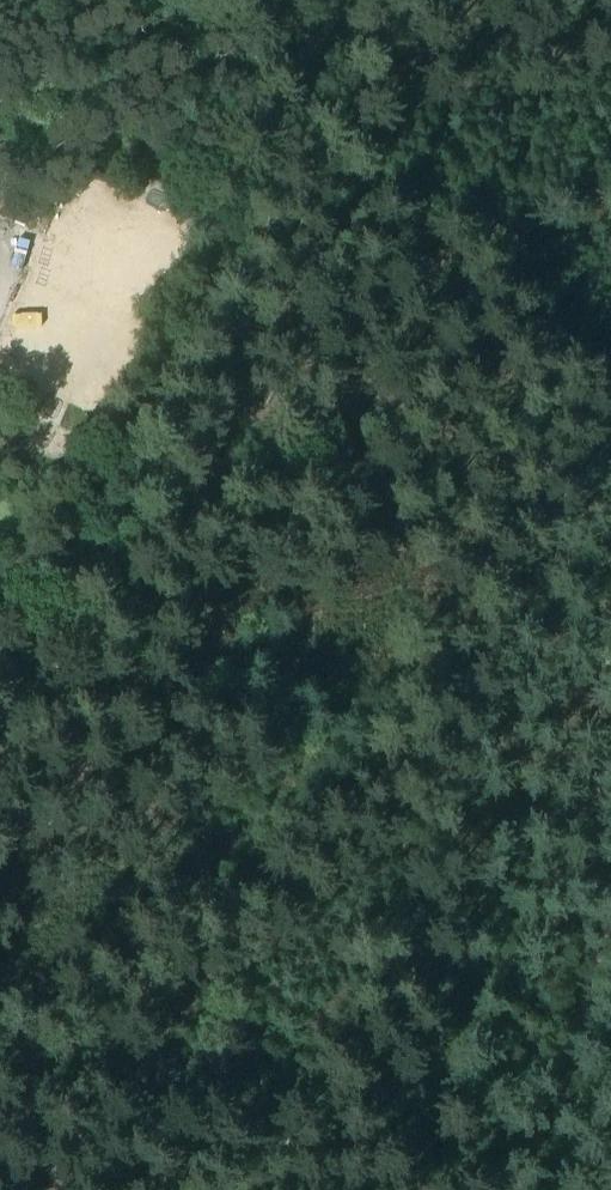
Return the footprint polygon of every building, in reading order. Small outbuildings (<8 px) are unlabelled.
[(0,344),(0,348),(33,364),(64,291),(152,331),(186,253),(131,229),(141,206),(105,190),(94,218),(82,213),(63,257),(41,249),(0,344)]
